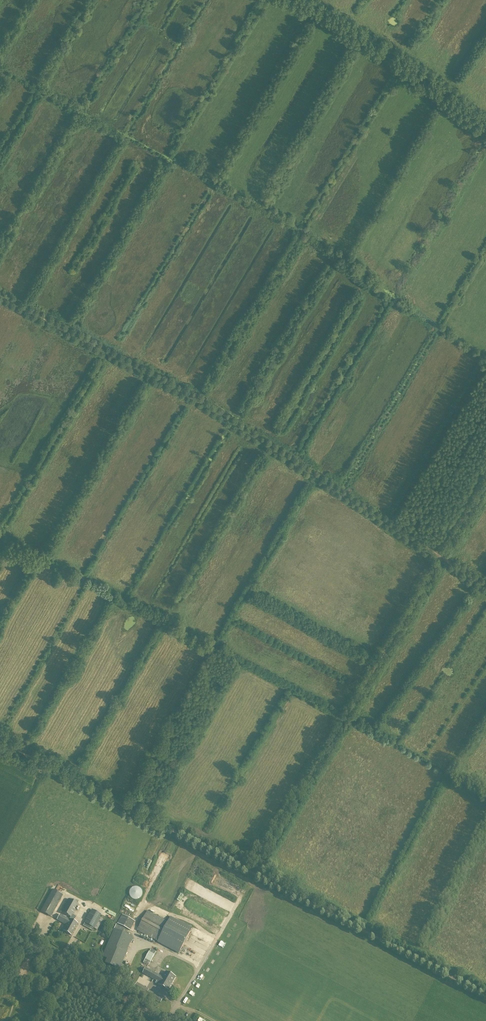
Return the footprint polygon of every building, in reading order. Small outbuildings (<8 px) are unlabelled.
[(130,891),(129,893),(130,896),(131,898),(133,899),(135,900),(137,900),(139,899),(141,898),(142,896),(142,893),(142,891),(141,889),(139,888),(137,887),(135,887),(133,888),(131,889),(130,891)] [(61,895),(52,890),(41,911),(50,916),(61,895)] [(70,917),(72,918),(73,915),(79,905),(68,899),(61,912),(70,917)] [(94,929),(101,915),(92,910),(84,923),(94,929)] [(168,923),(147,912),(137,931),(158,942),(158,943),(179,954),(192,929),(171,918),(168,923)] [(76,917),(73,915),(72,918),(70,917),(69,919),(70,919),(68,922),(59,916),(56,920),(66,926),(63,931),(71,936),(78,924),(73,921),(76,917)] [(135,922),(122,915),(117,923),(130,931),(135,922)] [(105,965),(119,971),(133,938),(123,933),(125,929),(116,925),(102,958),(107,960),(105,965)] [(145,960),(151,963),(154,956),(149,953),(145,960)] [(168,990),(176,977),(166,972),(162,978),(146,969),(143,974),(156,982),(155,983),(168,990)] [(133,988),(138,991),(148,996),(147,997),(158,1003),(158,1002),(160,1003),(163,998),(148,990),(149,990),(141,985),(137,983),(133,988)]
